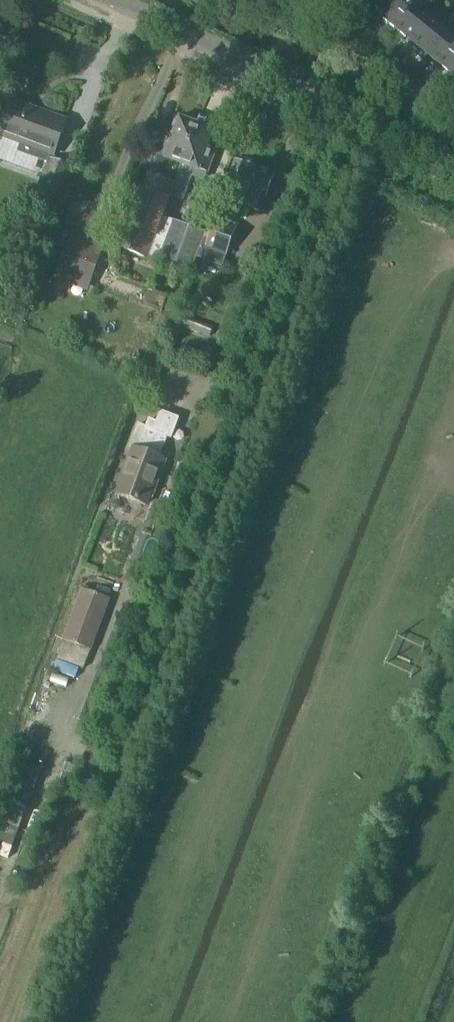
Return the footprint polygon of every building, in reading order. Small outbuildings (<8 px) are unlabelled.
[(366,37),(446,82),(453,66),(453,53),(398,21),(410,0),(386,0),(366,37)] [(453,16),(453,0),(426,0),(453,16)] [(49,157),(50,158),(63,123),(13,104),(0,139),(19,146),(17,153),(47,164),(49,157)] [(158,263),(174,222),(163,218),(164,215),(162,214),(173,185),(195,127),(177,120),(171,135),(166,133),(158,156),(159,156),(151,177),(149,176),(120,250),(130,254),(158,263)] [(195,127),(173,185),(162,214),(164,215),(170,199),(170,198),(183,202),(192,178),(202,182),(214,151),(210,150),(216,135),(213,134),(195,127)] [(50,158),(30,212),(54,221),(74,166),(50,158)] [(234,185),(232,190),(228,202),(260,214),(264,202),(275,172),(243,160),(242,162),(235,160),(227,182),(234,185)] [(73,235),(72,235),(55,281),(86,292),(102,248),(85,242),(93,221),(80,216),(73,235)] [(205,237),(197,258),(222,267),(236,229),(214,221),(208,238),(205,237)] [(174,222),(158,263),(185,271),(188,273),(204,233),(174,222)] [(118,255),(113,268),(120,276),(123,277),(130,260),(118,255)] [(170,312),(175,297),(148,289),(143,304),(170,312)] [(5,321),(12,304),(0,298),(0,319),(5,321)] [(137,424),(128,449),(131,451),(114,495),(147,508),(165,460),(160,458),(168,436),(173,438),(180,421),(166,416),(163,423),(152,419),(148,429),(137,424)] [(62,641),(63,642),(56,660),(83,670),(90,652),(91,652),(110,600),(81,590),(62,641)]
